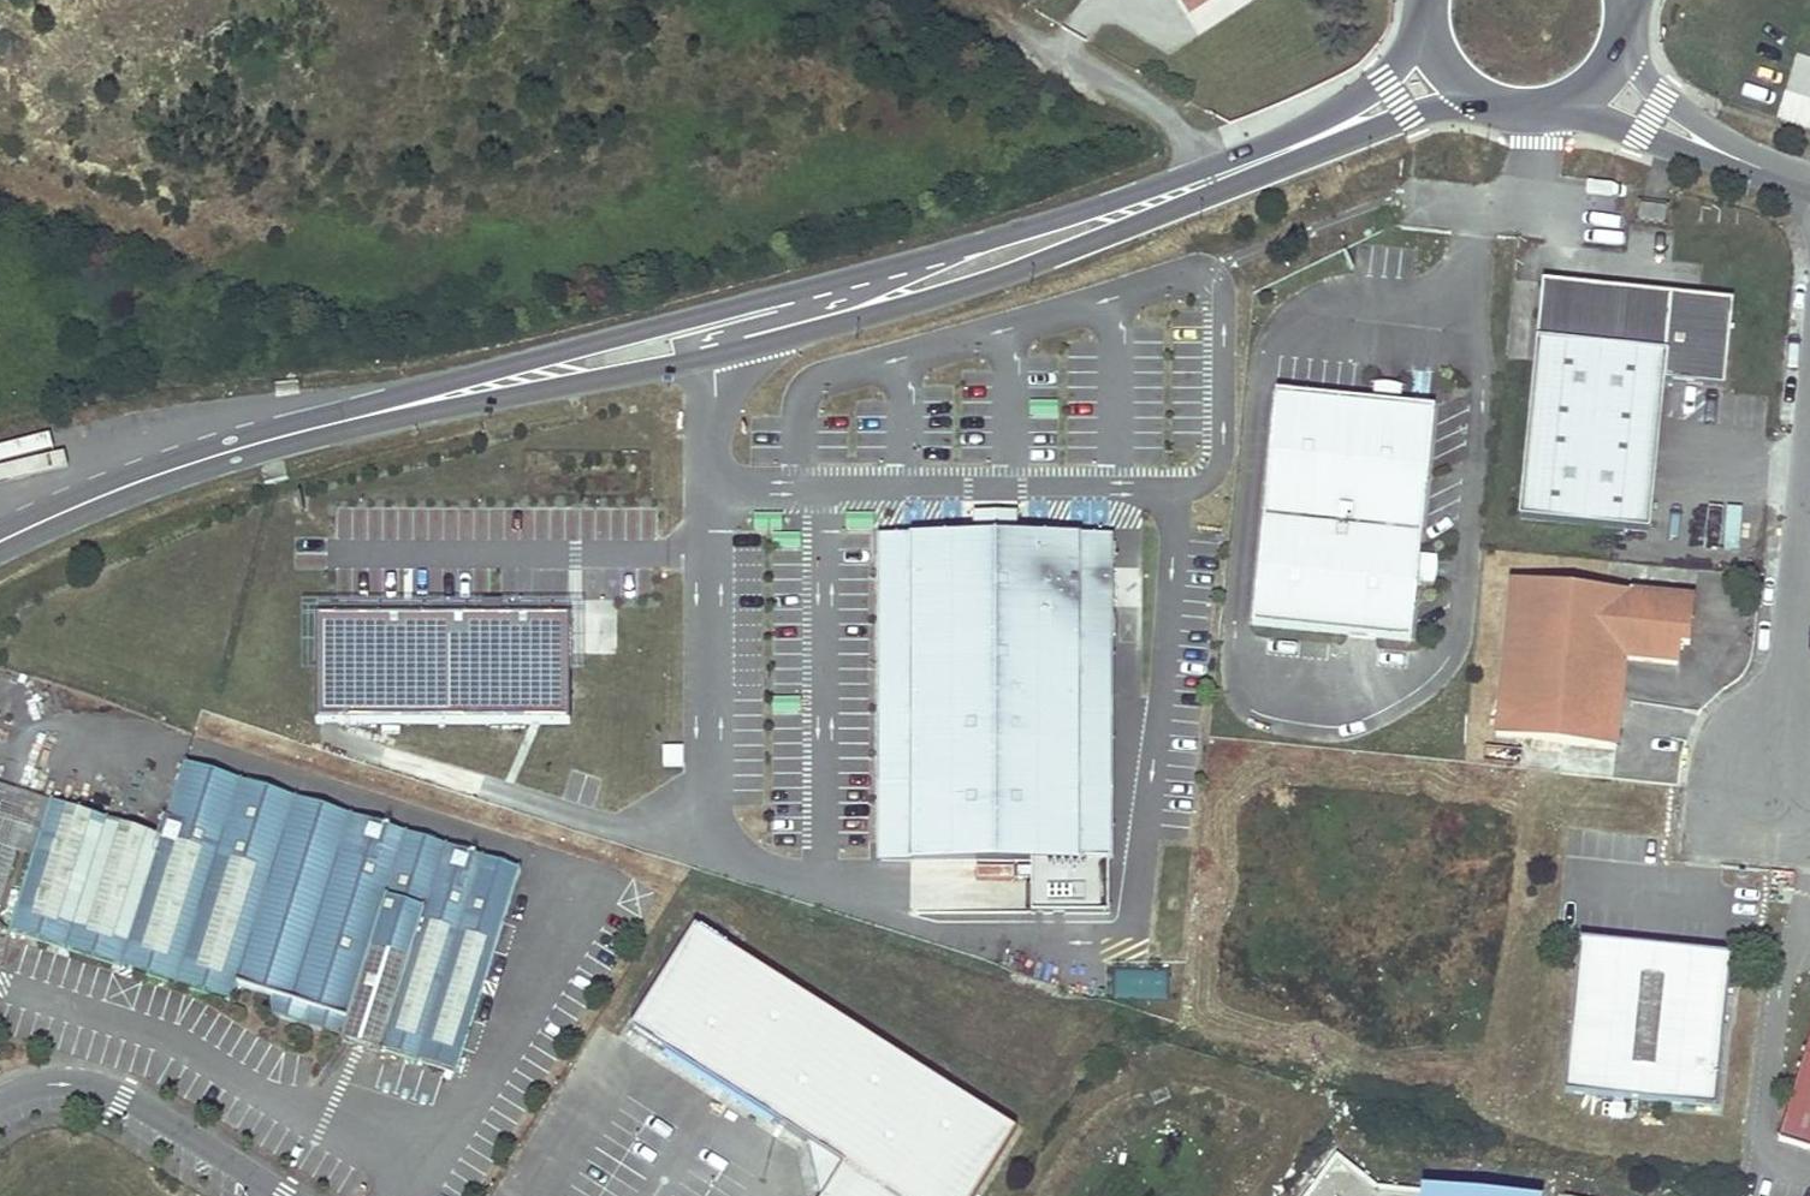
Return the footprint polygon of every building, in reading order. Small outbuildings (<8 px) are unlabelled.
[(1188,9),(1203,0),(1182,0),(1188,9)] [(1667,206),(1639,202),(1637,219),(1665,223),(1667,206)] [(1544,286),(1542,307),(1669,319),(1671,298),(1544,286)] [(1521,522),(1650,535),(1665,385),(1689,388),(1690,381),(1705,382),(1704,389),(1726,391),(1734,305),(1671,298),(1669,319),(1542,307),(1521,522)] [(1690,381),(1689,388),(1704,389),(1705,382),(1690,381)] [(1400,396),(1381,394),(1380,407),(1379,416),(1398,418),(1399,409),(1400,396)] [(1399,409),(1398,418),(1379,416),(1380,407),(1279,397),(1255,631),(1414,647),(1421,584),(1412,583),(1414,564),(1422,565),(1438,413),(1399,409)] [(1112,919),(1113,543),(1017,543),(1018,519),(979,519),(979,543),(884,543),(883,866),(1034,866),(1034,919),(1112,919)] [(1434,586),(1436,566),(1422,565),(1414,564),(1412,583),(1421,584),(1434,586)] [(1513,586),(1498,741),(1617,753),(1626,663),(1680,669),(1682,648),(1691,649),(1695,604),(1513,586)] [(572,608),(573,658),(599,657),(598,607),(572,608)] [(569,729),(570,621),(317,620),(318,729),(569,729)] [(161,838),(51,803),(10,933),(231,1003),(237,985),(274,996),(267,1015),(321,1032),(320,1035),(380,1054),(381,1052),(456,1076),(520,872),(184,766),(161,838)] [(815,1195),(971,1195),(1012,1131),(690,930),(625,1032),(803,1144),(815,1195)] [(1582,945),(1566,1098),(1718,1114),(1734,961),(1582,945)] [(1168,1000),(1167,967),(1110,968),(1111,1000),(1168,1000)] [(1777,1143),(1809,1153),(1809,1039),(1777,1143)]
